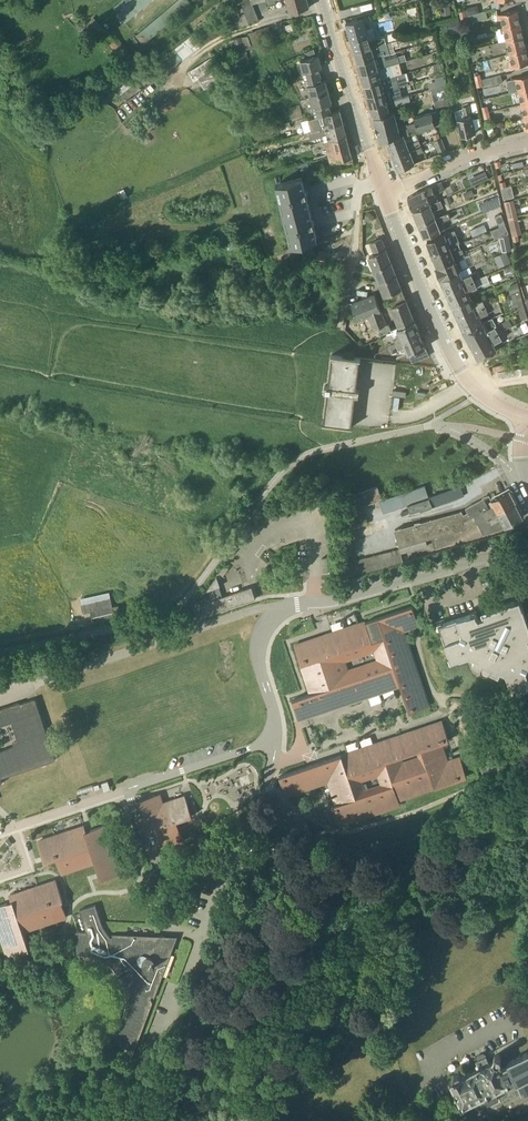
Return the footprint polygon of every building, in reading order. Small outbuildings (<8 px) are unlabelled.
[(133,14),(122,0),(121,0),(117,3),(129,18),(133,14)] [(138,10),(129,0),(122,0),(133,14),(138,10)] [(138,10),(142,7),(137,0),(129,0),(138,10)] [(180,13),(185,9),(177,0),(172,4),(180,13)] [(189,5),(185,0),(177,0),(185,9),(189,5)] [(290,12),(310,7),(308,0),(287,0),(290,12)] [(125,22),(129,18),(117,3),(113,7),(125,22)] [(175,17),(180,13),(172,4),(168,8),(175,17)] [(450,5),(441,6),(443,17),(451,15),(450,5)] [(171,21),(175,17),(168,8),(163,12),(171,21)] [(504,27),(520,23),(517,10),(498,14),(499,20),(502,19),(504,27)] [(468,23),(474,22),(487,18),(486,11),(466,16),(467,16),(461,17),(463,23),(468,22),(468,23)] [(166,24),(171,21),(163,12),(159,16),(166,24)] [(162,28),(166,24),(159,16),(154,19),(162,28)] [(346,22),(351,40),(355,51),(394,40),(397,39),(395,31),(384,34),(385,35),(370,40),(363,17),(346,22)] [(157,32),(162,28),(154,19),(150,23),(157,32)] [(152,36),(157,32),(150,23),(145,27),(152,36)] [(507,40),(523,36),(520,23),(504,27),(507,40)] [(270,25),(248,32),(249,34),(243,36),(247,49),(252,47),(252,45),(265,40),(274,37),(274,36),(276,35),(275,31),(272,32),(270,25)] [(457,25),(445,27),(447,38),(459,36),(457,26),(457,25)] [(148,40),(152,36),(145,27),(140,31),(148,40)] [(143,44),(148,40),(140,31),(136,35),(143,44)] [(182,58),(200,45),(193,35),(175,48),(182,58)] [(507,54),(526,49),(523,36),(507,40),(508,48),(506,49),(507,54)] [(243,37),(230,41),(237,62),(250,58),(243,37)] [(389,48),(388,48),(396,46),(394,40),(355,51),(358,62),(384,54),(383,50),(389,48)] [(162,76),(182,58),(174,48),(165,56),(164,54),(155,62),(152,64),(156,69),(162,76)] [(510,67),(527,63),(527,56),(526,49),(507,54),(504,54),(506,62),(509,62),(510,67)] [(384,54),(358,62),(361,73),(399,62),(400,62),(397,51),(387,54),(388,59),(386,59),(384,54)] [(306,79),(321,75),(319,68),(322,67),(318,55),(301,60),(306,79)] [(496,65),(496,62),(502,61),(501,57),(473,64),(474,68),(473,68),(477,82),(501,76),(500,69),(485,73),(484,70),(483,67),(484,67),(483,65),(485,65),(486,67),(496,65)] [(397,75),(396,73),(395,71),(401,69),(399,62),(361,73),(364,85),(397,75)] [(436,74),(443,72),(440,62),(433,64),(436,74)] [(221,80),(214,69),(198,78),(204,90),(221,80)] [(410,84),(408,78),(407,73),(397,76),(397,75),(364,85),(367,96),(400,86),(400,87),(410,84)] [(438,87),(444,86),(447,85),(444,74),(435,76),(438,87)] [(311,96),(329,91),(325,80),(322,81),(321,75),(306,79),(311,96)] [(510,93),(527,89),(527,75),(513,78),(506,80),(509,93),(510,93)] [(503,81),(501,76),(477,82),(478,87),(492,84),(503,81)] [(403,98),(403,97),(400,87),(400,86),(367,96),(371,107),(403,98)] [(444,86),(438,87),(432,89),(437,108),(450,104),(444,86)] [(125,100),(133,94),(128,88),(120,94),(125,100)] [(510,93),(513,106),(521,104),(522,104),(527,102),(527,89),(510,93)] [(318,116),(331,112),(330,107),(329,104),(332,103),(329,91),(311,96),(315,112),(317,116),(318,116)] [(376,128),(398,123),(395,111),(391,112),(389,107),(411,101),(410,98),(412,98),(412,95),(403,97),(403,98),(371,107),(373,117),(376,128)] [(465,117),(457,119),(461,137),(475,133),(469,105),(463,107),(465,117)] [(331,112),(318,116),(320,121),(303,125),(305,132),(310,131),(313,130),(343,122),(340,109),(331,112)] [(399,128),(398,123),(376,128),(380,140),(385,139),(404,134),(448,123),(444,110),(408,118),(410,123),(401,126),(399,128)] [(325,141),(347,136),(343,122),(313,130),(310,131),(311,137),(318,136),(323,134),(325,141)] [(493,124),(487,126),(490,139),(495,138),(494,132),(495,132),(493,124)] [(385,139),(392,156),(422,147),(419,140),(408,144),(404,134),(385,139)] [(329,154),(350,148),(347,135),(347,136),(325,141),(323,142),(324,145),(326,145),(329,154)] [(447,151),(443,140),(442,139),(435,141),(439,153),(447,151)] [(398,170),(415,163),(412,156),(424,151),(422,147),(392,156),(398,170)] [(344,162),(353,160),(350,148),(329,154),(331,162),(343,159),(344,162)] [(485,170),(477,174),(480,182),(489,178),(485,170)] [(292,244),(317,238),(302,177),(277,183),(292,244)] [(408,197),(413,211),(432,203),(429,196),(445,189),(445,188),(447,187),(446,184),(444,185),(442,182),(408,197)] [(502,188),(503,193),(504,199),(514,197),(512,185),(507,187),(506,186),(502,188)] [(483,210),(502,204),(500,198),(481,204),(483,210)] [(419,223),(436,217),(433,210),(444,206),(441,199),(432,203),(413,211),(419,223)] [(509,218),(518,216),(514,199),(504,201),(509,218)] [(436,217),(419,223),(424,237),(441,231),(438,224),(451,218),(449,212),(436,217)] [(512,236),(522,233),(518,216),(509,218),(512,236)] [(505,224),(504,217),(497,219),(499,227),(505,224)] [(499,227),(497,227),(497,228),(495,228),(499,238),(509,234),(505,224),(499,227)] [(431,254),(450,247),(448,241),(458,237),(455,230),(427,240),(430,246),(428,248),(431,254)] [(519,240),(517,235),(522,234),(522,233),(512,236),(514,241),(519,240)] [(375,268),(391,262),(386,249),(382,238),(371,243),(375,253),(369,255),(375,268)] [(512,249),(510,241),(501,244),(503,252),(512,249)] [(459,243),(450,247),(431,254),(433,260),(435,261),(438,266),(454,260),(465,256),(462,248),(461,249),(459,243)] [(469,252),(475,264),(486,259),(481,247),(469,252)] [(318,261),(326,262),(327,251),(319,250),(318,261)] [(503,265),(510,261),(506,253),(506,252),(494,257),(496,262),(500,260),(503,265)] [(436,267),(440,279),(441,278),(459,271),(454,260),(438,266),(438,267),(436,267)] [(380,281),(396,274),(391,262),(375,268),(380,281)] [(441,278),(440,279),(441,280),(441,279),(442,281),(444,286),(445,286),(447,291),(480,277),(477,271),(472,273),(470,266),(460,270),(459,271),(441,278)] [(507,277),(514,274),(512,266),(505,268),(507,277)] [(404,294),(401,288),(401,287),(396,274),(380,281),(385,294),(388,293),(390,299),(404,294)] [(452,303),(453,304),(471,296),(469,290),(483,284),(483,285),(490,282),(487,275),(480,277),(447,291),(447,292),(446,292),(447,292),(450,298),(449,298),(451,303),(452,303)] [(517,284),(511,286),(513,293),(520,291),(517,284)] [(374,329),(378,328),(386,325),(375,294),(351,303),(358,320),(369,316),(374,329)] [(406,300),(404,294),(390,299),(393,305),(392,306),(400,326),(415,320),(406,300)] [(476,310),(492,303),(489,296),(474,303),(471,296),(453,304),(454,306),(453,307),(455,312),(456,312),(458,317),(476,310)] [(464,330),(483,322),(480,316),(495,309),(492,303),(476,310),(458,317),(458,318),(459,318),(461,323),(460,323),(462,329),(463,328),(464,330)] [(505,329),(504,329),(513,325),(509,319),(487,331),(482,323),(483,322),(464,330),(472,345),(505,329)] [(378,328),(380,334),(391,330),(396,343),(419,334),(417,329),(418,328),(418,327),(418,326),(418,325),(417,324),(415,323),(415,320),(400,326),(397,327),(391,329),(389,324),(386,325),(378,328)] [(497,349),(494,343),(508,336),(505,329),(472,345),(476,352),(479,358),(479,359),(497,349)] [(421,338),(419,334),(396,343),(399,349),(405,346),(408,354),(426,347),(425,346),(424,344),(424,342),(424,341),(424,340),(423,339),(422,339),(421,338)] [(361,359),(361,358),(331,354),(331,356),(332,356),(328,386),(325,385),(324,391),(327,392),(324,422),(323,422),(323,423),(353,426),(353,425),(352,425),(356,395),(359,396),(360,389),(356,389),(360,359),(361,359)] [(383,500),(381,500),(385,512),(408,504),(410,512),(420,509),(421,510),(433,506),(464,495),(460,486),(429,497),(425,485),(383,500)] [(381,500),(383,500),(378,486),(352,495),(350,510),(381,500)] [(399,547),(426,540),(460,531),(469,529),(479,524),(499,513),(516,503),(509,490),(491,499),(489,495),(466,508),(469,512),(464,515),(462,512),(395,529),(396,535),(399,547)] [(499,513),(479,524),(481,528),(483,534),(505,526),(506,526),(523,517),(516,503),(499,513)] [(401,553),(428,546),(426,540),(399,547),(400,550),(401,553)] [(403,562),(401,553),(400,550),(343,564),(343,578),(403,562)] [(217,579),(205,594),(221,589),(217,579)] [(200,603),(204,616),(256,598),(252,586),(200,603)] [(115,616),(113,607),(111,598),(82,604),(81,605),(84,614),(91,613),(93,622),(115,617),(115,616)] [(451,662),(470,655),(475,658),(473,663),(499,675),(501,671),(506,673),(512,692),(527,687),(527,645),(525,646),(523,640),(527,638),(527,622),(520,599),(483,612),(484,617),(478,619),(476,612),(439,624),(451,662)] [(327,634),(295,645),(311,693),(306,695),(293,700),(300,719),(362,698),(360,692),(366,690),(367,695),(394,686),(392,681),(398,679),(410,712),(429,706),(404,630),(419,625),(412,606),(365,621),(368,628),(361,630),(360,625),(333,634),(335,638),(329,641),(327,634)] [(2,783),(1,778),(56,760),(35,698),(21,703),(20,702),(0,709),(0,726),(12,721),(19,740),(14,742),(15,746),(0,751),(0,784),(2,783)] [(399,800),(467,777),(461,757),(441,764),(439,757),(444,756),(440,743),(443,743),(449,740),(443,721),(381,742),(383,748),(377,750),(375,745),(348,754),(350,759),(344,761),(342,755),(280,776),(286,795),(330,780),(336,797),(341,796),(343,802),(332,806),(338,825),(400,804),(399,800)] [(229,783),(244,783),(244,770),(229,770),(229,783)] [(160,804),(159,805),(156,794),(140,799),(139,800),(149,830),(150,830),(192,816),(189,806),(185,796),(160,804)] [(121,874),(106,827),(105,825),(90,830),(91,831),(88,832),(87,833),(86,831),(85,826),(39,841),(38,842),(45,862),(56,858),(61,873),(63,873),(95,862),(95,863),(101,880),(103,880),(121,874)] [(156,872),(154,873),(152,874),(151,876),(151,878),(151,880),(152,881),(154,883),(156,883),(158,883),(160,882),(161,880),(161,878),(156,872)] [(57,881),(56,880),(10,896),(11,901),(12,903),(8,904),(7,903),(0,905),(0,930),(9,956),(10,956),(29,950),(23,932),(23,931),(57,920),(52,905),(63,901),(57,881)] [(102,923),(100,918),(96,904),(80,910),(87,932),(76,932),(77,937),(77,954),(78,954),(85,954),(86,954),(93,956),(100,958),(101,959),(107,962),(107,963),(112,967),(113,967),(118,973),(127,967),(130,970),(120,976),(120,977),(124,983),(124,984),(126,991),(127,998),(127,999),(126,1006),(126,1007),(125,1013),(122,1020),(122,1021),(118,1027),(118,1028),(114,1033),(113,1034),(133,1053),(133,1054),(153,1002),(151,998),(152,996),(155,997),(171,953),(178,936),(113,933),(113,936),(110,936),(107,932),(104,928),(102,923)] [(509,1061),(510,1063),(503,1066),(510,1081),(517,1077),(523,1090),(527,1090),(527,1089),(527,1052),(509,1061)] [(510,1081),(503,1066),(499,1060),(501,1059),(502,1057),(500,1054),(498,1053),(495,1054),(494,1057),(495,1058),(490,1061),(487,1054),(476,1060),(479,1066),(462,1075),(461,1073),(459,1073),(454,1075),(453,1078),(453,1079),(450,1080),(462,1104),(484,1094),(488,1102),(499,1097),(495,1088),(510,1081)] [(422,1110),(442,1100),(437,1088),(429,1092),(430,1095),(417,1102),(422,1110)]
